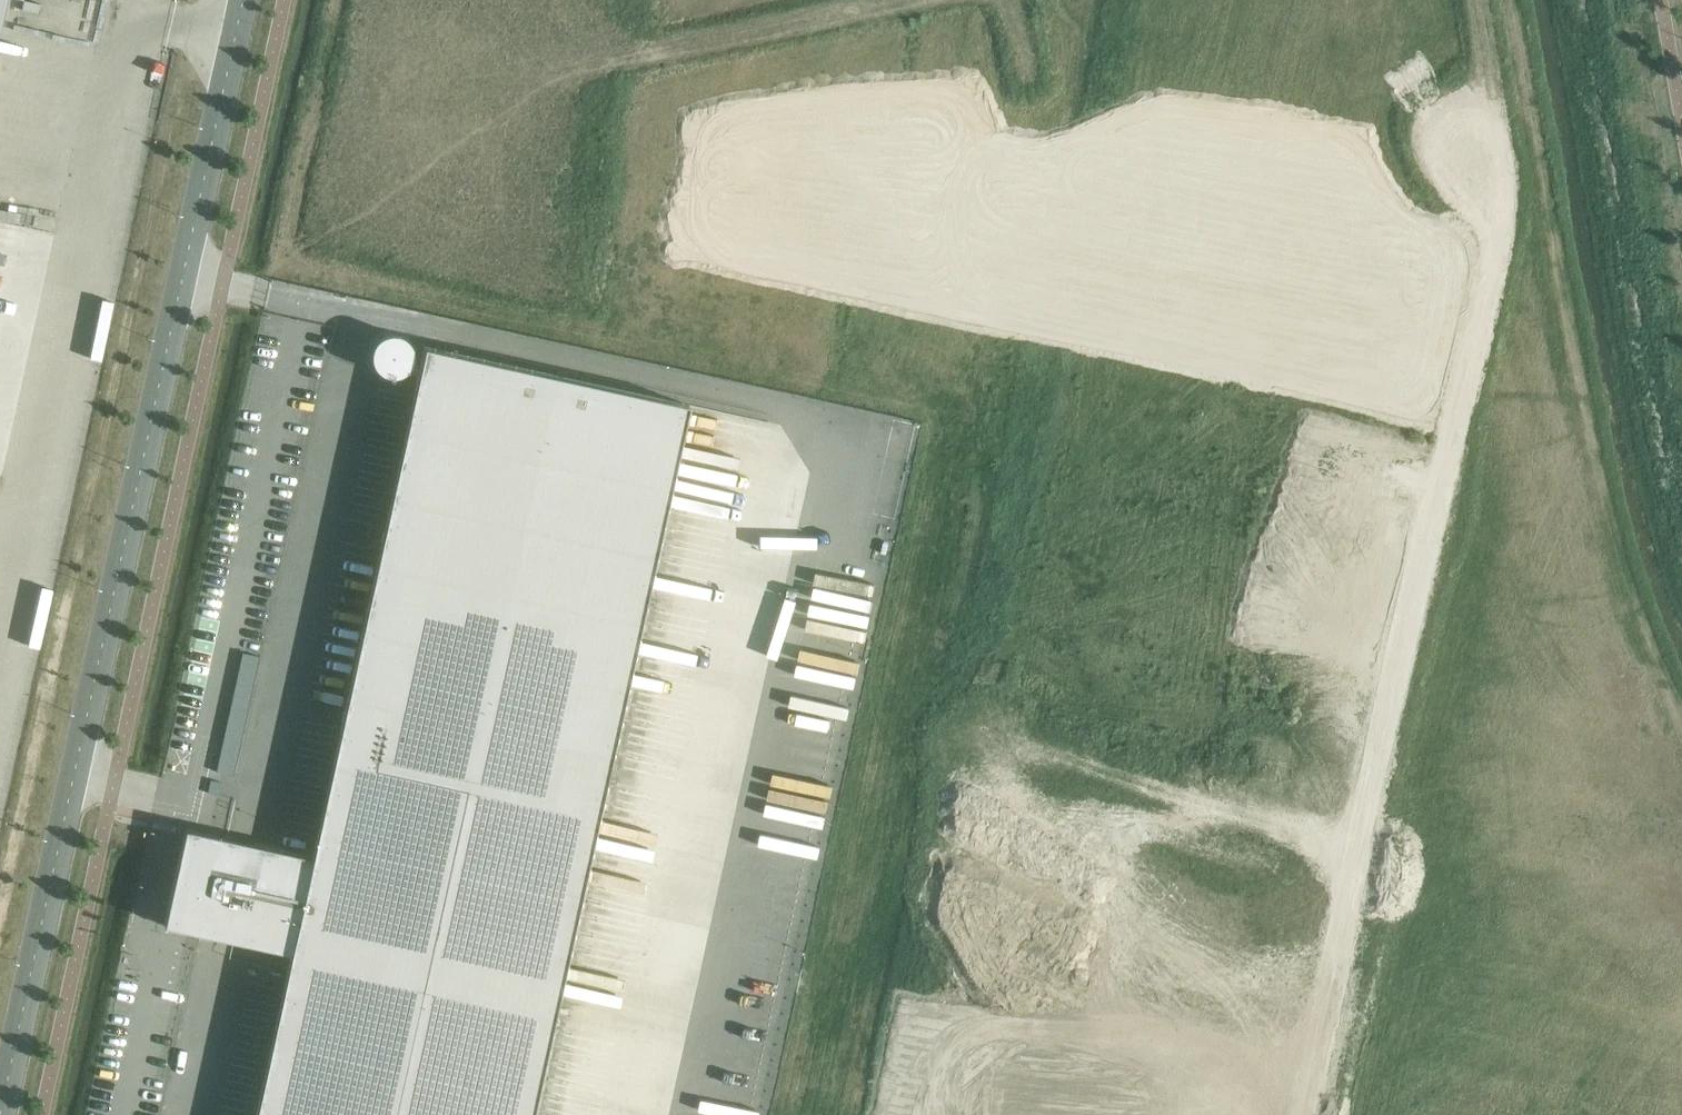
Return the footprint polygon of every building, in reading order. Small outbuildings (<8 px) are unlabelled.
[(30,1),(25,0),(11,0),(9,10),(28,13),(30,1)] [(392,377),(402,377),(411,373),(417,365),(419,356),(417,347),(412,339),(404,334),(394,333),(385,337),(378,344),(375,354),(376,364),(383,372),(392,377)] [(689,405),(424,346),(312,857),(263,846),(185,829),(164,926),(240,943),(290,954),(255,1114),(532,1114),(689,405)]
